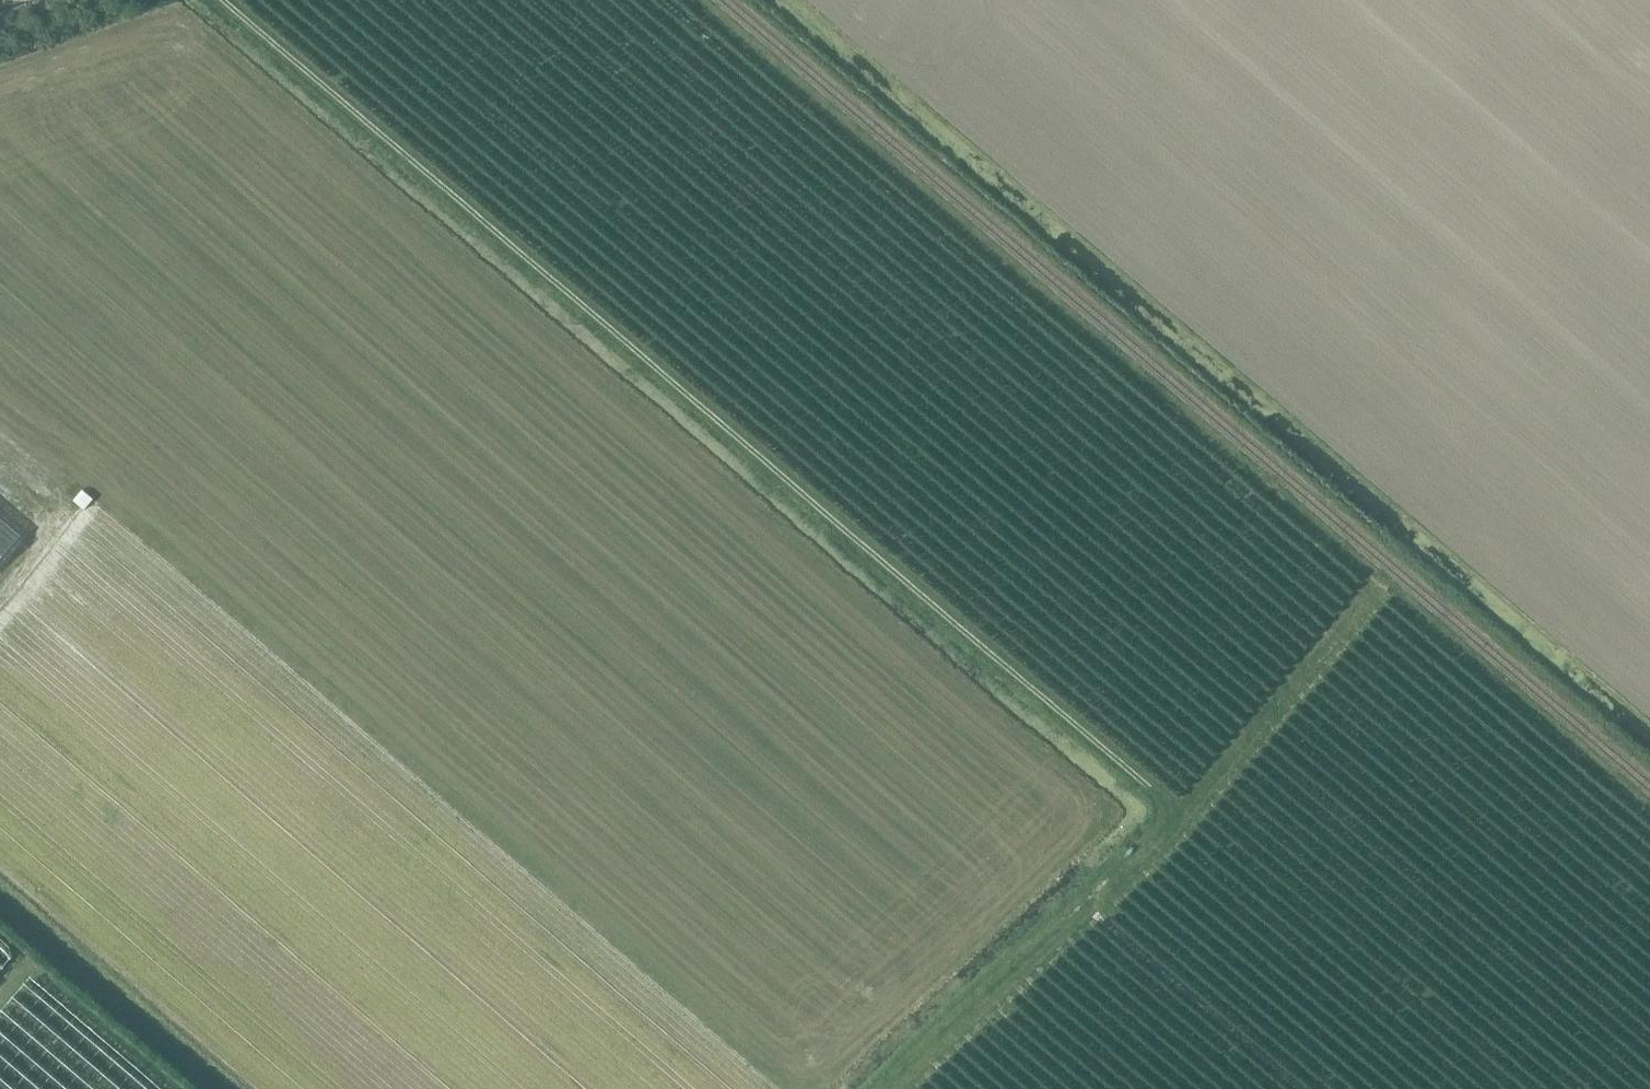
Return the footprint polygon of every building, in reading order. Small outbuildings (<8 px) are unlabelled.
[(0,517),(0,561),(22,536),(0,517)]
